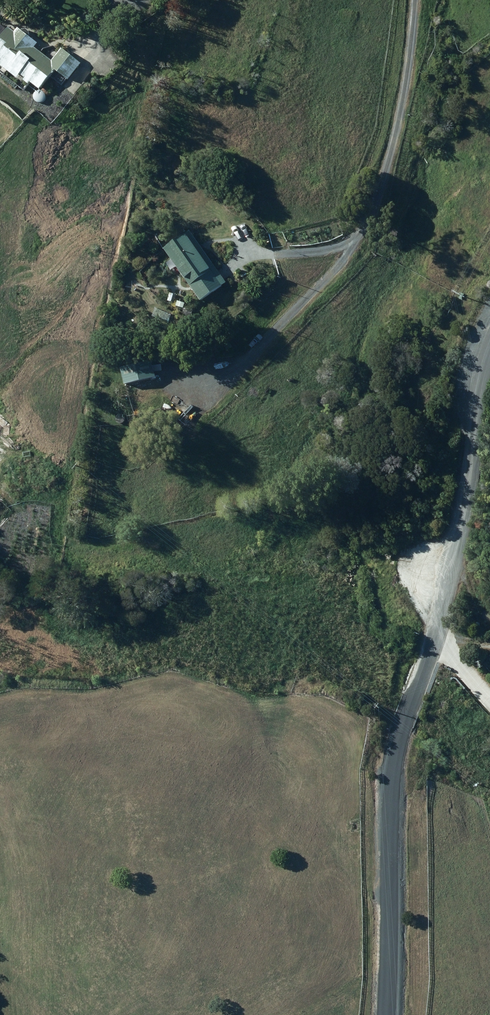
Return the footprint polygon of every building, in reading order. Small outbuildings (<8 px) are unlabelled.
[(22,80),(25,76),(29,80),(27,81),(33,86),(35,84),(45,91),(60,72),(72,81),(84,64),(65,49),(55,62),(38,49),(41,44),(33,37),(33,36),(33,33),(29,30),(26,31),(25,32),(22,29),(18,34),(13,29),(0,47),(0,52),(5,56),(0,63),(22,80)] [(147,135),(145,145),(157,147),(159,137),(147,135)] [(167,247),(205,299),(230,281),(192,229),(167,247)] [(172,291),(169,299),(176,301),(178,294),(172,291)] [(154,315),(171,321),(174,313),(157,307),(154,315)] [(187,307),(185,314),(194,316),(195,309),(187,307)] [(156,359),(121,368),(125,384),(160,375),(156,359)]
